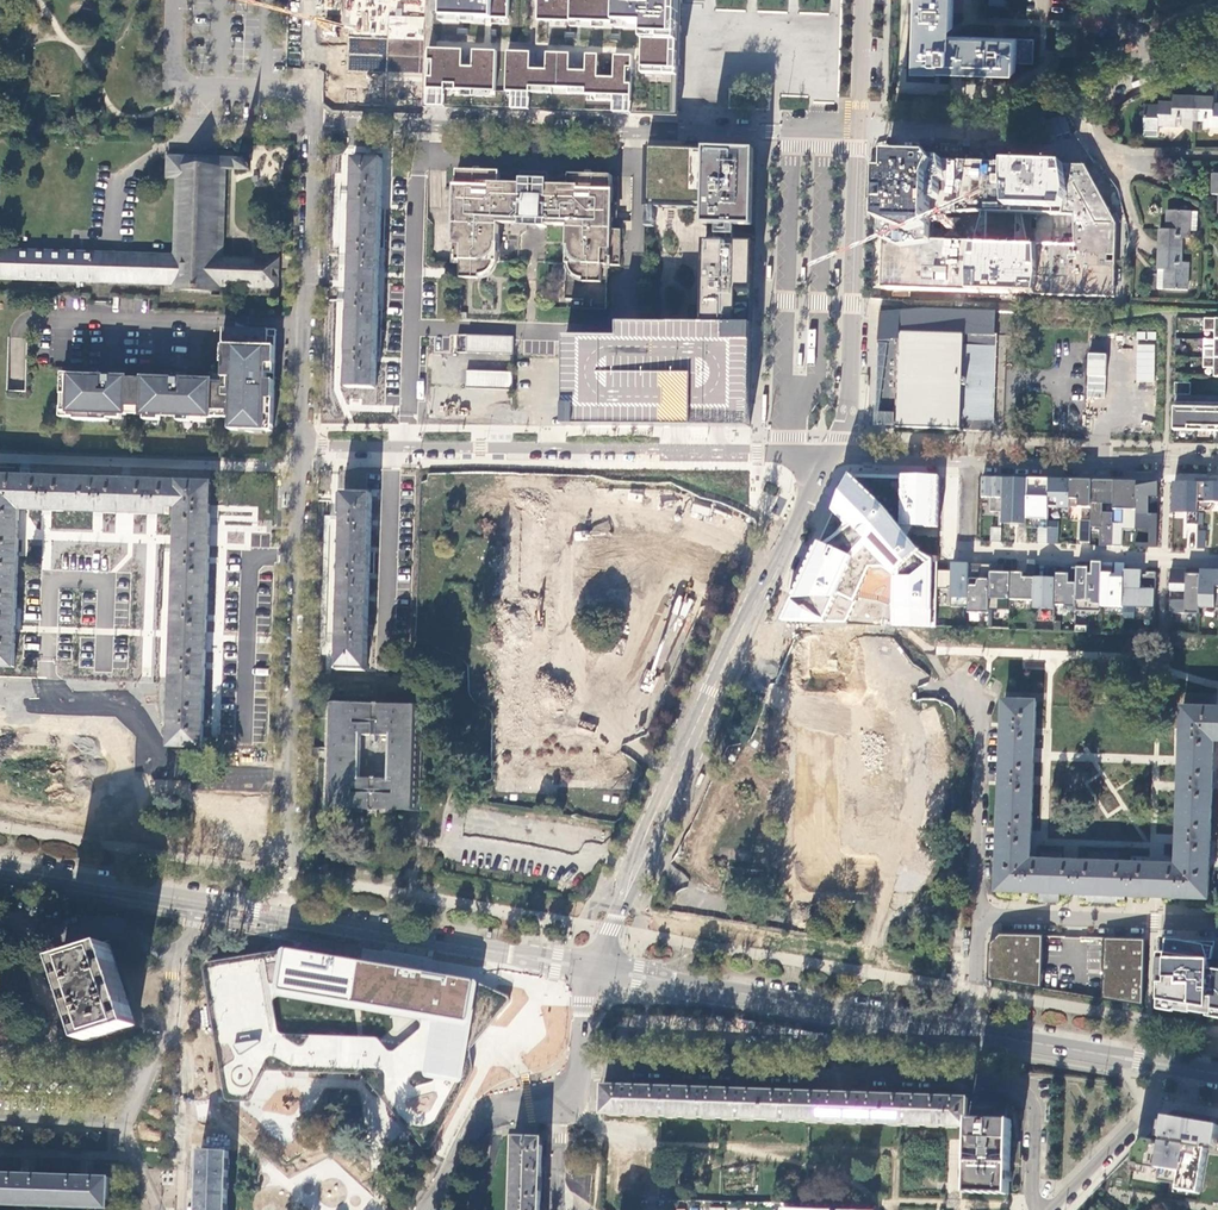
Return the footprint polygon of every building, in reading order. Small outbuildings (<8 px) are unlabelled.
[(429,0),(350,0),(347,104),(425,107),(425,96),(427,51),(428,15),(429,0)] [(428,15),(427,51),(425,96),(425,107),(620,115),(643,116),(674,117),(675,89),(676,60),(678,0),(429,0),(428,15)] [(919,68),(946,69),(992,71),(1015,72),(1015,64),(1024,64),(1033,64),(1034,40),(942,37),(942,27),(952,28),(953,0),(921,0),(921,7),(919,68)] [(1214,107),(1214,96),(1209,96),(1174,95),(1174,106),(1167,105),(1159,105),(1159,109),(1147,109),(1146,130),(1158,130),(1159,125),(1181,125),(1181,118),(1206,119),(1205,127),(1217,127),(1217,107),(1214,107)] [(1159,127),(1158,137),(1180,138),(1181,129),(1159,127)] [(152,130),(135,129),(134,137),(152,137),(152,130)] [(656,148),(650,148),(648,204),(706,206),(705,227),(756,228),(757,204),(758,181),(758,151),(750,151),(728,150),(708,149),(697,149),(674,148),(665,148),(656,148)] [(223,292),(224,286),(225,258),(221,258),(221,253),(223,253),(223,243),(222,243),(222,231),(223,231),(224,222),(222,222),(223,210),(224,210),(224,202),(223,202),(223,190),(225,190),(225,181),(223,181),(224,169),(235,170),(249,170),(242,158),(207,156),(180,155),(180,157),(170,157),(168,157),(167,177),(177,177),(174,257),(173,284),(173,290),(223,292)] [(895,156),(891,291),(1113,297),(1117,222),(1085,165),(895,156)] [(349,358),(348,388),(376,389),(377,359),(379,285),(379,272),(383,162),(355,160),(354,191),(352,251),(352,271),(351,284),(350,305),(349,358)] [(500,172),(459,171),(458,171),(457,181),(459,181),(458,197),(456,197),(456,216),(458,216),(457,232),(456,232),(455,246),(457,246),(457,260),(496,262),(497,262),(498,252),(496,252),(497,235),(498,235),(499,224),(512,224),(512,222),(521,222),(521,218),(546,219),(546,223),(554,224),(554,225),(567,225),(567,238),(570,238),(569,254),(567,254),(565,299),(584,299),(584,308),(606,309),(607,289),(602,289),(602,282),(607,283),(608,265),(620,266),(621,229),(609,229),(609,221),(611,221),(612,202),(609,202),(610,185),(612,186),(612,176),(570,175),(569,187),(569,188),(553,187),(553,186),(543,185),(543,187),(540,187),(540,182),(529,182),(529,186),(526,186),(526,185),(516,184),(515,186),(499,185),(500,172)] [(1189,233),(1189,213),(1170,213),(1170,231),(1159,230),(1158,271),(1168,271),(1167,290),(1187,291),(1188,268),(1188,263),(1180,264),(1181,239),(1189,239),(1189,233)] [(756,243),(705,241),(703,324),(754,325),(754,318),(754,294),(755,275),(756,249),(756,243)] [(1,279),(173,284),(174,257),(163,256),(2,251),(1,279)] [(254,259),(225,258),(224,286),(276,288),(277,260),(254,259)] [(924,309),(880,313),(877,415),(883,415),(890,415),(889,425),(897,425),(897,428),(960,430),(960,428),(992,429),(996,312),(924,309)] [(1205,319),(1204,330),(1216,330),(1215,357),(1204,356),(1203,366),(1215,367),(1215,376),(1217,376),(1217,319),(1205,319)] [(753,340),(754,325),(703,324),(642,324),(619,324),(619,338),(566,337),(565,356),(565,426),(649,427),(664,427),(690,427),(750,427),(751,415),(753,354),(753,340)] [(276,330),(223,328),(222,362),(224,362),(224,381),(185,379),(185,374),(178,374),(173,374),(173,379),(117,376),(117,371),(111,371),(105,371),(105,376),(66,374),(65,392),(61,392),(61,409),(73,409),(73,420),(107,421),(108,414),(213,417),(231,418),(230,430),(273,431),(276,330)] [(458,352),(468,352),(468,335),(458,335),(458,352)] [(513,337),(468,335),(468,352),(513,354),(513,337)] [(1136,381),(1154,381),(1155,344),(1136,344),(1136,381)] [(1106,353),(1087,352),(1085,397),(1105,398),(1106,353)] [(1174,395),(1186,395),(1186,384),(1175,383),(1174,395)] [(1217,432),(1217,409),(1177,408),(1174,408),(1174,431),(1217,432)] [(883,415),(877,415),(876,427),(897,428),(897,425),(889,425),(890,415),(883,415)] [(21,478),(20,478),(21,469),(0,468),(0,530),(19,531),(19,522),(20,500),(21,478)] [(905,625),(933,625),(940,473),(910,473),(906,523),(857,483),(788,620),(848,622),(870,561),(886,560),(899,570),(896,625),(905,625)] [(26,478),(21,478),(20,500),(25,501),(29,501),(29,510),(47,511),(82,513),(83,480),(26,478)] [(1004,480),(981,479),(980,494),(1003,496),(1004,480)] [(1071,511),(1073,479),(1049,479),(1048,510),(1071,511)] [(1095,512),(1097,481),(1073,479),(1071,511),(1095,512)] [(126,481),(83,480),(82,513),(98,513),(125,514),(126,481)] [(1031,481),(1004,480),(1003,496),(1001,527),(1028,528),(1031,481)] [(126,481),(125,514),(127,514),(152,515),(169,516),(169,506),(178,507),(179,483),(129,481),(126,481)] [(1113,509),(1113,482),(1097,481),(1095,512),(1112,512),(1113,509)] [(1158,481),(1135,485),(1135,509),(1134,546),(1157,547),(1158,481)] [(1135,485),(1136,483),(1113,482),(1113,509),(1135,509),(1135,485)] [(1198,512),(1198,502),(1198,482),(1171,482),(1170,512),(1198,512)] [(1217,502),(1217,483),(1198,482),(1198,502),(1217,502)] [(179,483),(178,507),(177,536),(209,537),(210,510),(211,484),(179,483)] [(372,496),(344,495),(344,520),(342,576),(340,633),(339,668),(367,669),(372,496)] [(709,516),(712,506),(693,501),(691,512),(709,516)] [(990,526),(989,540),(1000,541),(1001,527),(990,526)] [(0,530),(0,574),(17,575),(19,531),(0,530)] [(1206,530),(1197,530),(1196,548),(1205,548),(1206,530)] [(209,537),(177,536),(177,539),(175,589),(208,590),(209,540),(209,537)] [(1076,608),(1076,610),(1101,612),(1101,606),(1102,573),(1103,563),(1093,562),(1092,574),(1088,573),(1089,568),(1078,568),(1076,608)] [(1102,573),(1101,606),(1123,607),(1124,569),(1124,563),(1115,563),(1115,573),(1102,573)] [(949,599),(968,600),(969,586),(969,565),(949,564),(949,599)] [(982,565),(976,587),(969,586),(968,600),(968,613),(989,614),(989,609),(990,573),(991,566),(982,565)] [(1078,568),(1067,567),(1067,574),(1057,574),(1056,579),(1055,605),(1065,606),(1065,607),(1076,608),(1078,568)] [(1123,607),(1155,608),(1156,572),(1146,572),(1146,574),(1141,574),(1141,570),(1124,569),(1123,607)] [(1170,600),(1170,612),(1199,613),(1200,607),(1201,574),(1184,574),(1184,569),(1171,569),(1170,590),(1186,591),(1186,600),(1170,600)] [(1200,607),(1217,608),(1217,585),(1216,585),(1217,570),(1201,569),(1201,574),(1200,607)] [(1011,600),(1012,573),(990,573),(989,609),(1010,610),(1011,600)] [(1034,601),(1036,578),(1023,577),(1023,574),(1012,573),(1011,600),(1034,601)] [(0,574),(0,635),(15,636),(15,629),(17,575),(0,574)] [(1055,605),(1056,579),(1036,578),(1034,601),(1034,609),(1055,610),(1055,605)] [(208,590),(175,589),(174,637),(174,642),(206,643),(206,638),(208,590)] [(0,635),(0,668),(14,669),(15,636),(0,635)] [(206,643),(174,642),(172,695),(204,696),(206,643)] [(204,696),(172,695),(170,744),(170,748),(202,749),(202,745),(204,696)] [(1183,708),(1181,763),(1177,857),(1187,857),(1187,860),(1187,867),(1158,866),(1126,865),(1126,860),(1119,860),(1119,854),(1089,854),(1089,859),(1082,858),(1082,863),(1061,862),(1061,854),(1042,854),(1041,861),(1020,861),(1020,857),(1020,852),(1030,852),(1034,756),(1036,703),(1004,702),(1003,732),(1002,754),(1001,782),(999,830),(998,862),(997,891),(1020,892),(1040,893),(1039,902),(1059,903),(1059,894),(1074,894),(1080,895),(1080,899),(1087,899),(1087,902),(1116,903),(1117,900),(1124,900),(1125,896),(1132,897),(1157,897),(1181,898),(1208,899),(1210,861),(1211,837),(1213,789),(1214,765),(1214,746),(1215,733),(1217,733),(1217,709),(1183,708)] [(387,706),(327,704),(323,808),(361,809),(417,811),(423,812),(424,787),(426,708),(387,706)] [(668,730),(674,732),(679,720),(674,717),(668,730)] [(706,777),(700,774),(695,787),(700,789),(706,777)] [(189,796),(189,782),(169,781),(169,795),(189,796)] [(989,945),(988,980),(1042,989),(1044,936),(1000,935),(989,945)] [(1105,939),(1102,999),(1143,1006),(1146,940),(1105,939)] [(1157,941),(1154,1009),(1217,1020),(1217,974),(1210,972),(1212,944),(1157,941)] [(74,1000),(88,1042),(137,1026),(110,945),(61,961),(74,1000)] [(404,953),(362,950),(361,961),(403,965),(404,953)] [(205,971),(204,975),(219,1101),(221,1106),(224,1109),(241,1109),(248,1107),(253,1101),(264,1079),(267,1078),(270,1077),(353,1082),(357,1083),(361,1086),(412,1148),(416,1149),(421,1150),(426,1149),(430,1147),(449,1117),(477,1073),(473,1048),(491,1026),(510,1002),(510,999),(507,993),(497,988),(481,981),(300,952),(293,952),(287,953),(210,967),(205,971)] [(641,1116),(641,1087),(632,1087),(631,1082),(627,1081),(622,1081),(622,1086),(604,1085),(603,1114),(607,1115),(641,1116)] [(679,1117),(679,1089),(669,1088),(669,1083),(664,1083),(660,1083),(659,1088),(641,1087),(641,1116),(662,1116),(679,1117)] [(697,1089),(679,1089),(679,1117),(716,1118),(717,1090),(706,1089),(707,1084),(702,1084),(697,1084),(697,1089)] [(736,1090),(717,1090),(716,1118),(723,1118),(762,1120),(763,1091),(745,1090),(745,1086),(740,1085),(736,1085),(736,1090)] [(780,1092),(763,1091),(762,1120),(807,1121),(808,1093),(790,1092),(790,1087),(786,1087),(780,1087),(780,1092)] [(818,1094),(808,1093),(807,1121),(810,1121),(838,1122),(838,1094),(828,1093),(827,1088),(824,1088),(819,1088),(818,1094)] [(838,1094),(838,1122),(883,1124),(884,1095),(866,1094),(866,1090),(862,1090),(857,1089),(856,1094),(838,1094)] [(884,1095),(883,1124),(902,1124),(921,1125),(921,1096),(911,1096),(911,1092),(907,1091),(902,1091),(901,1096),(884,1095)] [(921,1096),(921,1125),(935,1126),(964,1126),(967,1127),(967,1123),(968,1102),(967,1098),(949,1098),(949,1093),(945,1093),(940,1092),(939,1097),(921,1096)] [(968,1102),(967,1123),(970,1124),(969,1138),(968,1138),(968,1140),(969,1140),(969,1155),(969,1161),(968,1193),(1009,1194),(1010,1164),(1010,1149),(1011,1141),(1012,1141),(1012,1140),(1011,1140),(1012,1121),(1007,1121),(1007,1103),(968,1102)] [(1166,1118),(1157,1172),(1176,1175),(1174,1190),(1200,1195),(1208,1147),(1216,1148),(1217,1136),(1217,1126),(1166,1118)] [(543,1139),(515,1138),(513,1184),(541,1186),(542,1167),(547,1167),(547,1162),(547,1158),(542,1157),(543,1139)] [(228,1151),(201,1150),(200,1168),(195,1168),(195,1173),(195,1179),(200,1179),(199,1196),(227,1197),(228,1151)] [(949,1172),(958,1172),(958,1154),(950,1154),(949,1172)] [(49,1206),(50,1176),(19,1175),(0,1175),(0,1205),(49,1206)] [(50,1176),(49,1206),(108,1208),(109,1178),(77,1177),(50,1176)] [(513,1184),(512,1209),(545,1209),(546,1204),(540,1203),(541,1186),(513,1184)] [(199,1196),(198,1209),(226,1209),(227,1197),(199,1196)]
